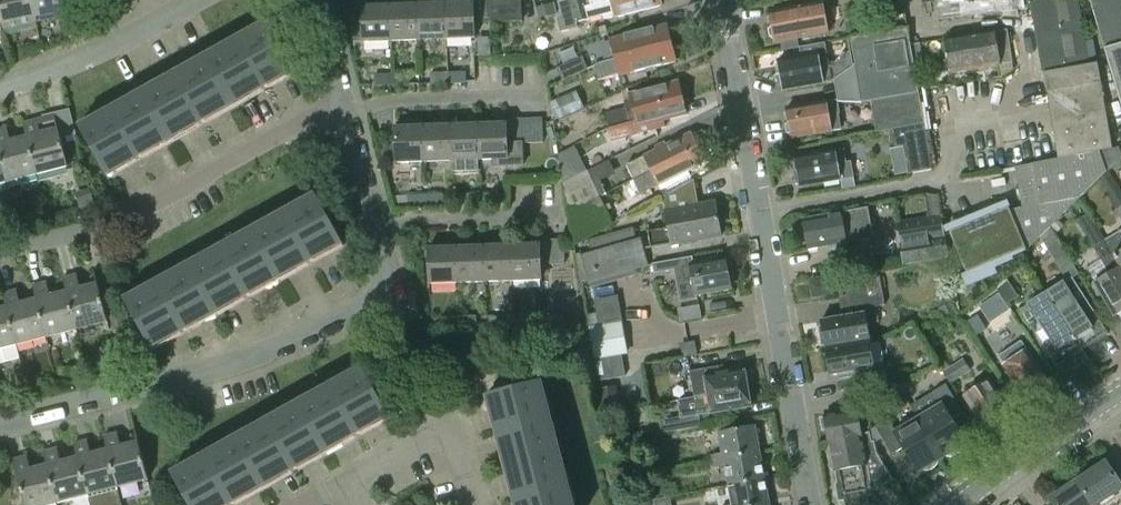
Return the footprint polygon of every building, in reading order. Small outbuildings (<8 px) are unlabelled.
[(2,25),(3,29),(37,23),(32,0),(0,0),(0,14),(2,25)] [(37,23),(70,16),(69,11),(70,11),(68,0),(32,0),(37,23)] [(486,0),(474,0),(474,3),(474,23),(488,23),(486,0)] [(498,0),(486,0),(488,23),(499,22),(498,0)] [(510,0),(498,0),(499,22),(510,22),(510,0)] [(510,22),(522,22),(522,21),(521,0),(510,0),(510,22)] [(572,0),(568,0),(558,2),(561,15),(558,18),(561,32),(578,28),(577,23),(590,19),(603,16),(604,20),(615,18),(615,19),(661,6),(660,0),(615,0),(575,10),(572,0)] [(575,10),(615,0),(572,0),(575,10)] [(970,17),(1032,8),(1030,0),(950,0),(936,1),(938,21),(970,17)] [(1032,8),(1044,73),(1088,66),(1076,0),(1030,0),(1032,8)] [(1120,102),(1120,0),(1091,0),(1105,49),(1120,102)] [(474,3),(447,4),(448,40),(475,39),(474,23),(474,3)] [(447,4),(419,5),(421,41),(448,40),(447,4)] [(554,4),(536,8),(539,18),(557,14),(554,4)] [(419,5),(391,6),(392,42),(421,41),(419,5)] [(821,18),(822,18),(819,5),(810,7),(809,6),(770,12),(773,27),(769,30),(770,38),(775,40),(776,43),(814,36),(815,35),(823,34),(821,18)] [(392,42),(391,6),(362,7),(363,43),(392,42)] [(80,128),(108,177),(298,71),(271,21),(80,128)] [(666,25),(610,40),(615,60),(632,56),(631,54),(671,44),(666,25)] [(834,81),(831,83),(838,101),(860,109),(872,106),(877,133),(891,131),(924,124),(908,29),(860,37),(864,61),(854,68),(834,81)] [(946,39),(952,74),(999,66),(1000,63),(1012,61),(1007,30),(994,33),(994,31),(946,39)] [(615,60),(595,66),(599,81),(619,75),(619,77),(676,62),(671,44),(631,54),(632,56),(615,60)] [(781,75),(777,78),(779,86),(784,88),(784,91),(824,85),(824,84),(831,83),(834,81),(854,68),(852,54),(843,54),(836,63),(829,64),(828,53),(819,55),(818,54),(779,60),(781,75)] [(557,69),(562,81),(587,69),(582,57),(557,69)] [(1088,66),(1044,73),(1050,108),(1076,103),(1102,98),(1101,89),(1103,88),(1099,66),(1093,67),(1092,66),(1088,66)] [(466,72),(450,73),(450,83),(466,83),(466,72)] [(450,73),(431,74),(431,84),(450,83),(450,73)] [(410,74),(393,75),(394,85),(410,85),(410,74)] [(393,75),(375,76),(375,86),(394,85),(393,75)] [(360,86),(369,85),(369,76),(359,76),(360,86)] [(627,109),(606,114),(610,128),(622,125),(620,115),(683,98),(678,81),(627,94),(630,105),(626,106),(627,109)] [(576,93),(551,103),(558,120),(583,109),(576,93)] [(687,116),(683,98),(620,115),(622,125),(634,122),(636,129),(687,116)] [(1076,103),(1050,108),(1058,157),(1097,150),(1112,147),(1102,98),(1076,103)] [(786,126),(787,134),(792,136),(793,139),(831,132),(832,131),(841,130),(838,114),(840,114),(838,101),(827,103),(826,102),(787,108),(790,123),(786,126)] [(25,122),(28,136),(38,173),(69,166),(62,138),(77,134),(71,111),(56,115),(56,114),(25,122)] [(506,120),(506,124),(507,145),(519,144),(517,119),(506,120)] [(529,119),(517,119),(519,144),(523,144),(530,144),(529,119)] [(542,119),(529,119),(530,144),(543,143),(542,119)] [(396,164),(425,163),(423,127),(413,127),(412,122),(397,123),(397,128),(395,128),(396,164)] [(523,144),(519,144),(507,145),(506,124),(478,125),(480,161),(493,161),(493,167),(524,166),(523,144)] [(924,124),(891,131),(894,148),(904,146),(909,176),(933,173),(924,124)] [(452,162),(480,161),(478,125),(451,126),(452,162)] [(425,163),(452,162),(451,126),(423,127),(425,163)] [(8,181),(38,173),(28,136),(12,140),(8,127),(0,129),(0,152),(8,181)] [(628,165),(636,179),(698,148),(691,133),(628,165)] [(1100,153),(1106,171),(1120,167),(1120,159),(1117,147),(1100,153)] [(698,148),(636,179),(643,194),(706,163),(698,148)] [(794,173),(796,185),(801,184),(801,188),(840,181),(854,179),(851,162),(846,163),(844,150),(835,152),(835,150),(796,157),(798,172),(794,173)] [(1011,211),(1010,211),(1027,254),(1029,254),(1042,239),(1051,229),(1107,173),(1097,150),(1058,160),(1015,168),(1022,209),(1011,211)] [(586,171),(563,184),(568,213),(599,198),(607,194),(594,168),(586,171)] [(841,189),(855,186),(854,179),(840,181),(841,189)] [(691,181),(663,197),(672,246),(721,237),(715,202),(696,206),(691,181)] [(90,190),(75,194),(79,210),(94,206),(90,190)] [(483,204),(483,194),(464,195),(464,205),(483,204)] [(499,194),(483,194),(483,204),(499,204),(499,194)] [(443,195),(426,196),(427,206),(443,206),(443,195)] [(125,301),(152,350),(343,245),(316,196),(125,301)] [(427,206),(426,196),(408,197),(408,207),(427,206)] [(599,198),(568,213),(574,247),(588,239),(587,238),(611,226),(599,198)] [(808,251),(829,247),(830,253),(845,250),(844,244),(874,239),(868,208),(803,220),(808,251)] [(1010,211),(952,235),(969,278),(1027,254),(1010,211)] [(591,252),(581,255),(588,282),(648,266),(641,238),(637,240),(631,215),(611,226),(587,238),(588,239),(591,252)] [(904,265),(949,257),(941,216),(897,224),(904,265)] [(1051,229),(1042,239),(1067,282),(1047,295),(1084,352),(1110,336),(1073,279),(1078,276),(1051,229)] [(1086,236),(1110,274),(1094,284),(1103,298),(1115,319),(1120,315),(1120,268),(1107,245),(1105,241),(1097,229),(1086,236)] [(1105,241),(1107,245),(1120,268),(1120,231),(1105,241)] [(553,264),(552,240),(540,241),(540,245),(541,265),(553,264)] [(565,264),(564,240),(552,240),(553,264),(565,264)] [(540,245),(512,246),(513,282),(541,281),(541,265),(540,245)] [(512,246),(484,247),(485,283),(513,282),(512,246)] [(484,247),(457,248),(458,284),(485,283),(484,247)] [(458,284),(457,248),(429,248),(430,285),(458,284)] [(693,257),(653,264),(655,274),(676,271),(681,301),(696,298),(696,296),(731,290),(730,284),(733,282),(732,276),(728,276),(725,260),(694,266),(693,257)] [(63,279),(67,292),(77,330),(108,322),(94,271),(97,284),(80,289),(77,275),(63,279)] [(994,284),(1007,306),(1018,299),(1003,274),(994,284)] [(841,318),(820,322),(825,350),(871,342),(867,324),(879,322),(876,307),(885,305),(879,275),(844,282),(849,311),(840,312),(841,318)] [(811,284),(814,297),(832,294),(830,280),(811,284)] [(33,287),(36,300),(47,338),(77,330),(67,292),(50,296),(47,283),(33,287)] [(3,294),(6,308),(16,345),(47,338),(36,300),(20,304),(17,291),(3,294)] [(1084,352),(1047,295),(1021,312),(1057,369),(1084,352)] [(685,319),(705,316),(702,298),(682,302),(685,319)] [(6,308),(0,309),(0,361),(19,356),(16,345),(6,308)] [(532,314),(515,315),(515,325),(533,325),(532,314)] [(515,325),(515,315),(497,316),(498,326),(515,325)] [(476,316),(459,317),(459,327),(477,327),(476,316)] [(459,327),(459,317),(441,318),(442,328),(459,327)] [(980,318),(970,324),(977,336),(987,330),(980,318)] [(590,327),(595,361),(629,355),(623,321),(590,327)] [(871,342),(825,350),(830,376),(860,371),(863,387),(893,382),(890,364),(875,367),(871,342)] [(1012,380),(1024,398),(1034,391),(1039,393),(1045,389),(1046,383),(1048,382),(1032,358),(1022,342),(999,357),(1004,365),(1003,367),(1012,380)] [(943,373),(950,383),(970,370),(963,360),(943,373)] [(690,372),(695,397),(748,388),(745,370),(721,374),(720,367),(690,372)] [(189,504),(233,504),(390,417),(362,368),(172,474),(189,504)] [(971,391),(963,397),(978,419),(983,416),(992,428),(1006,418),(1002,412),(1008,409),(994,388),(988,380),(979,386),(976,381),(968,387),(971,391)] [(515,504),(574,504),(542,382),(487,397),(515,504)] [(941,406),(918,419),(942,459),(945,457),(947,457),(951,457),(953,457),(957,455),(958,454),(960,452),(961,450),(962,449),(963,447),(966,445),(951,420),(963,413),(946,385),(933,393),(941,406)] [(680,419),(660,422),(661,434),(701,427),(699,416),(751,407),(748,388),(695,397),(677,400),(680,419)] [(893,481),(877,454),(874,442),(870,438),(870,433),(859,420),(858,413),(857,411),(824,417),(825,418),(820,419),(823,432),(827,432),(829,445),(830,446),(837,484),(835,484),(838,503),(844,502),(844,504),(866,504),(869,503),(868,498),(873,496),(873,493),(893,481)] [(942,459),(918,419),(896,433),(888,420),(875,427),(892,456),(903,449),(918,473),(921,471),(925,472),(928,471),(932,470),(934,469),(935,467),(937,465),(938,463),(939,461),(942,459)] [(710,457),(712,463),(760,454),(755,426),(718,433),(722,455),(710,457)] [(104,437),(107,450),(118,488),(149,480),(135,429),(138,442),(121,447),(118,433),(104,437)] [(77,458),(86,496),(89,504),(116,504),(122,504),(118,488),(107,450),(91,454),(88,441),(74,445),(77,458)] [(57,504),(74,499),(75,504),(89,504),(86,496),(77,458),(61,462),(58,449),(44,452),(47,466),(57,504)] [(724,468),(728,487),(765,480),(760,454),(712,463),(713,470),(724,468)] [(57,504),(47,466),(31,470),(27,457),(13,460),(25,504),(51,504),(57,504)] [(1077,482),(1093,504),(1098,504),(1120,490),(1120,487),(1105,464),(1077,482)] [(765,480),(728,487),(731,504),(769,504),(765,480)] [(1077,482),(1050,500),(1053,504),(1093,504),(1077,482)]
